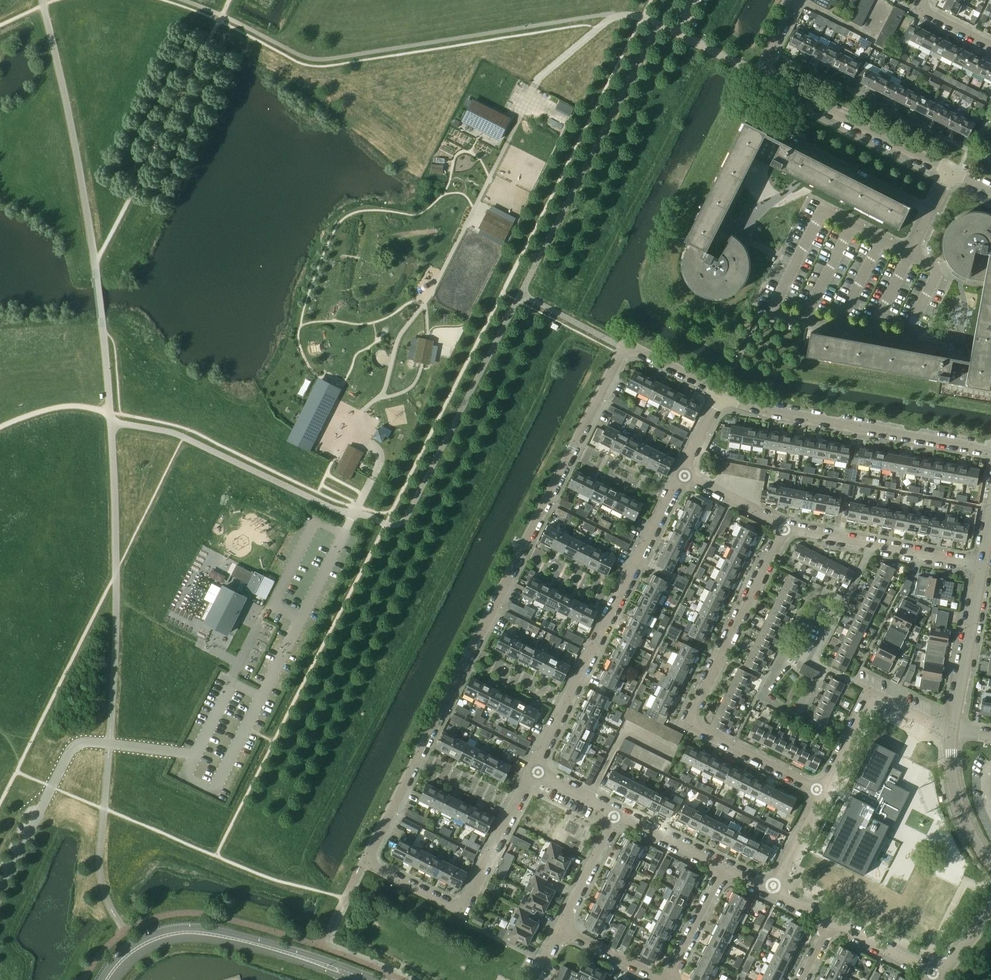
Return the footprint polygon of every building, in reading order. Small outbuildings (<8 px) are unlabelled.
[(815,3),(828,10),(831,5),(833,6),(837,0),(816,0),(815,3)] [(859,5),(869,10),(872,5),(862,0),(859,5)] [(954,0),(947,0),(943,9),(956,15),(962,4),(954,0)] [(867,16),(869,10),(859,5),(856,11),(867,16)] [(891,12),(902,17),(904,12),(894,6),(891,12)] [(856,11),(854,16),(864,21),(867,16),(856,11)] [(891,12),(888,17),(899,22),(902,17),(891,12)] [(815,19),(826,25),(828,20),(818,15),(815,19)] [(864,21),(854,16),(851,22),(861,27),(864,21)] [(977,18),(973,16),(969,23),(973,25),(977,18)] [(888,17),(886,23),(896,28),(899,22),(888,17)] [(839,26),(828,20),(826,25),(837,30),(839,26)] [(886,23),(883,28),(894,33),(896,28),(886,23)] [(793,37),(789,44),(800,50),(807,37),(809,32),(798,26),(796,31),(793,29),(789,36),(793,37)] [(837,30),(836,32),(846,38),(847,36),(850,31),(839,26),(837,30)] [(903,37),(920,46),(927,32),(916,27),(914,29),(909,26),(903,37)] [(883,28),(880,33),(891,39),(894,33),(883,28)] [(860,37),(850,31),(847,36),(858,41),(860,37)] [(920,46),(931,51),(938,38),(927,32),(920,46)] [(880,33),(878,39),(888,44),(891,39),(880,33)] [(800,50),(811,55),(818,42),(807,37),(800,50)] [(931,51),(942,57),(949,43),(938,38),(931,51)] [(888,44),(878,39),(875,44),(885,49),(888,44)] [(811,55),(821,61),(828,47),(818,42),(811,55)] [(942,57),(952,62),(959,49),(949,43),(942,57)] [(839,53),(828,47),(821,61),(832,66),(839,53)] [(832,66),(843,72),(852,54),(841,48),(839,53),(832,66)] [(952,62),(963,67),(970,54),(959,49),(952,62)] [(852,53),(852,54),(843,72),(854,77),(863,59),(852,53)] [(963,67),(974,73),(981,60),(970,54),(963,67)] [(913,58),(911,63),(918,67),(920,62),(913,58)] [(985,78),(990,66),(990,65),(981,60),(974,73),(985,78)] [(905,75),(909,67),(903,64),(901,68),(907,71),(905,75)] [(919,72),(909,67),(905,75),(908,76),(910,73),(911,74),(911,76),(914,77),(915,76),(917,76),(919,72)] [(860,83),(871,89),(878,75),(867,69),(860,83)] [(882,94),(889,80),(891,77),(880,71),(878,75),(871,89),(882,94)] [(928,84),(931,78),(921,73),(919,78),(928,82),(928,83),(928,84)] [(943,79),(954,85),(956,81),(945,75),(943,79)] [(939,88),(942,83),(931,78),(928,84),(939,89),(939,88)] [(882,94),(893,100),(900,86),(889,80),(882,94)] [(954,85),(965,91),(967,86),(956,81),(954,85)] [(952,89),(942,83),(939,88),(950,93),(952,89)] [(893,100),(904,105),(910,91),(900,86),(893,100)] [(965,91),(976,96),(978,91),(967,86),(965,91)] [(904,105),(914,111),(921,97),(910,91),(904,105)] [(976,96),(981,99),(986,101),(987,96),(984,94),(978,91),(976,96)] [(974,99),(967,96),(965,101),(971,104),(974,99)] [(914,111),(925,116),(932,102),(921,97),(914,111)] [(473,101),(463,121),(499,139),(509,119),(499,114),(482,106),(473,101)] [(925,116),(935,121),(943,108),(932,102),(925,116)] [(935,121),(946,127),(953,113),(943,108),(935,121)] [(946,127),(957,132),(964,119),(953,113),(946,127)] [(975,124),(964,119),(957,132),(968,138),(975,124)] [(747,124),(686,243),(690,245),(703,252),(752,156),(754,153),(771,162),(770,164),(780,170),(781,167),(899,227),(903,220),(904,218),(908,210),(871,191),(800,155),(789,149),(765,137),(766,134),(747,124)] [(431,165),(431,173),(443,174),(443,165),(431,165)] [(487,210),(478,228),(504,241),(513,223),(487,210)] [(942,246),(942,249),(943,252),(944,255),(944,258),(946,261),(947,263),(948,265),(950,268),(952,270),(954,271),(956,273),(958,275),(963,277),(969,279),(984,281),(989,255),(990,255),(990,256),(990,218),(989,216),(985,215),(981,214),(977,214),(974,214),(970,214),(967,215),(963,216),(960,217),(957,219),(954,221),(952,223),(949,226),(948,229),(946,232),(944,236),(943,239),(943,242),(942,246)] [(682,262),(682,265),(683,270),(684,275),(685,279),(687,283),(690,287),(693,290),(698,293),(701,296),(705,297),(710,298),(712,298),(715,299),(720,298),(724,298),(727,297),(729,296),(733,293),(737,291),(739,289),(742,286),(743,284),(745,280),(747,277),(747,275),(748,271),(749,268),(749,265),(749,261),(748,258),(747,255),(746,252),(744,249),(743,246),(741,244),(738,240),(734,237),(732,237),(718,229),(706,253),(703,252),(690,245),(687,250),(686,250),(684,253),(684,256),(683,259),(682,262)] [(806,354),(937,378),(936,381),(947,383),(948,380),(964,383),(964,386),(986,390),(990,361),(990,256),(990,255),(983,295),(974,344),(971,364),(951,360),(941,359),(932,357),(932,356),(929,355),(928,356),(850,342),(810,335),(808,346),(806,354)] [(418,338),(414,361),(429,364),(434,341),(418,338)] [(638,393),(646,377),(634,371),(626,387),(638,393)] [(638,393),(649,398),(657,382),(646,377),(638,393)] [(649,398),(660,404),(668,388),(657,382),(649,398)] [(315,388),(288,441),(308,451),(335,398),(315,388)] [(660,404),(671,410),(679,394),(668,388),(660,404)] [(671,410),(682,415),(690,399),(679,394),(671,410)] [(629,410),(632,405),(614,396),(612,402),(629,410)] [(690,399),(682,415),(693,421),(702,405),(690,399)] [(627,414),(621,411),(610,405),(607,411),(618,417),(624,420),(627,414)] [(651,422),(654,415),(649,413),(646,419),(651,422)] [(659,418),(654,415),(651,422),(656,424),(659,418)] [(635,425),(638,419),(633,417),(630,423),(635,425)] [(724,427),(722,439),(729,441),(741,443),(744,428),(744,426),(735,424),(735,426),(732,426),(731,428),(724,427)] [(610,447),(618,431),(607,426),(604,431),(598,428),(595,435),(601,438),(599,442),(610,447)] [(744,428),(741,443),(753,446),(756,430),(756,428),(747,426),(747,428),(744,428)] [(676,427),(673,433),(685,438),(688,433),(676,427)] [(658,437),(661,431),(655,428),(652,434),(658,437)] [(378,429),(373,438),(382,442),(387,433),(378,429)] [(756,430),(753,446),(765,448),(767,432),(768,430),(759,429),(759,430),(756,430)] [(610,447),(621,453),(629,437),(618,431),(610,447)] [(767,432),(765,448),(776,450),(779,434),(779,432),(771,431),(771,432),(767,432)] [(779,434),(776,450),(788,452),(791,436),(792,434),(783,433),(782,435),(779,434)] [(791,436),(788,452),(800,454),(803,438),(803,437),(795,435),(794,437),(791,436)] [(669,442),(680,448),(683,442),(672,436),(669,442)] [(621,453),(632,459),(641,443),(629,437),(621,453)] [(803,438),(800,454),(812,456),(815,440),(815,439),(806,437),(806,439),(803,438)] [(815,440),(812,456),(824,458),(827,442),(827,441),(818,439),(818,441),(815,440)] [(827,442),(824,458),(835,460),(838,445),(839,443),(830,441),(830,443),(827,442)] [(632,459),(644,464),(652,448),(641,443),(632,459)] [(838,445),(835,460),(847,463),(850,445),(842,443),(841,445),(838,445)] [(348,447),(336,472),(350,479),(362,455),(348,447)] [(851,469),(849,481),(855,482),(857,470),(858,464),(870,467),(873,451),(873,449),(864,447),(864,449),(860,449),(860,450),(855,449),(851,469)] [(644,464),(655,470),(663,454),(652,448),(644,464)] [(873,451),(870,467),(881,469),(884,453),(885,451),(876,449),(876,451),(873,451)] [(884,453),(881,469),(893,471),(897,455),(897,453),(888,452),(888,453),(884,453)] [(663,454),(655,470),(666,476),(674,460),(663,454)] [(897,455),(893,471),(905,473),(908,457),(908,455),(900,454),(899,456),(897,455)] [(908,457),(905,473),(917,475),(920,459),(920,457),(911,456),(911,458),(908,457)] [(920,459),(917,475),(929,477),(932,461),(932,460),(923,458),(923,460),(920,459)] [(928,480),(928,482),(932,483),(933,478),(941,479),(944,463),(944,462),(936,460),(935,462),(932,461),(929,477),(928,480)] [(722,473),(728,475),(730,462),(724,461),(722,473)] [(728,475),(734,476),(736,463),(730,462),(728,475)] [(944,463),(941,479),(952,482),(955,466),(956,464),(947,462),(947,464),(944,463)] [(734,476),(740,477),(742,465),(736,463),(734,476)] [(955,466),(952,482),(964,484),(967,468),(968,466),(959,464),(958,466),(955,466)] [(740,477),(746,478),(748,466),(742,465),(740,477)] [(746,478),(752,479),(754,467),(748,466),(746,478)] [(967,468),(964,484),(976,486),(979,468),(971,466),(970,468),(967,468)] [(752,479),(758,480),(760,468),(754,467),(752,479)] [(760,468),(758,480),(764,481),(767,469),(760,468)] [(849,481),(851,469),(845,468),(843,479),(849,481)] [(832,477),(833,471),(821,469),(820,475),(832,477)] [(567,486),(579,492),(587,476),(575,470),(567,486)] [(579,492),(590,498),(598,482),(587,476),(579,492)] [(590,498),(601,503),(609,487),(598,482),(590,498)] [(846,496),(848,484),(842,483),(840,495),(846,496)] [(854,485),(848,484),(846,496),(852,497),(854,485)] [(762,490),(761,500),(766,501),(766,503),(775,504),(774,504),(775,502),(778,503),(779,503),(782,487),(770,485),(768,491),(762,490)] [(601,503),(612,509),(620,493),(609,487),(601,503)] [(779,503),(778,505),(787,507),(787,506),(786,506),(786,504),(790,505),(793,489),(782,487),(779,503)] [(790,505),(790,507),(799,509),(799,508),(798,508),(798,507),(802,507),(805,492),(793,489),(790,505)] [(802,507),(802,509),(811,511),(810,510),(810,509),(814,510),(817,494),(805,492),(802,507)] [(632,499),(620,493),(612,509),(623,515),(632,499)] [(814,510),(814,512),(822,513),(821,513),(822,511),(826,512),(829,496),(817,494),(814,510)] [(703,508),(709,511),(712,504),(695,496),(693,501),(688,499),(682,510),(699,518),(703,508)] [(826,512),(826,514),(834,516),(834,515),(833,515),(834,513),(838,514),(841,498),(829,496),(826,512)] [(559,504),(568,509),(570,510),(573,504),(561,498),(559,504)] [(632,499),(623,515),(635,520),(643,504),(632,499)] [(847,518),(847,520),(856,522),(856,521),(855,521),(855,520),(859,520),(862,509),(862,505),(850,503),(849,509),(847,518)] [(859,520),(859,522),(868,524),(867,523),(867,522),(871,523),(874,509),(874,507),(862,505),(862,509),(859,520)] [(960,505),(959,511),(971,513),(972,507),(960,505)] [(581,515),(584,509),(579,507),(576,513),(581,515)] [(871,523),(870,525),(880,526),(879,526),(879,524),(883,525),(886,509),(883,509),(874,507),(874,509),(871,523)] [(565,519),(568,513),(557,508),(554,513),(565,519)] [(589,512),(584,509),(581,515),(586,518),(589,512)] [(883,525),(882,527),(891,529),(891,528),(890,528),(891,527),(893,527),(894,527),(895,527),(898,512),(886,509),(883,525)] [(682,510),(677,521),(693,529),(699,518),(682,510)] [(894,527),(894,529),(903,531),(903,530),(902,530),(902,529),(906,530),(907,530),(910,514),(898,512),(895,527),(894,527)] [(568,513),(565,519),(571,522),(574,516),(568,513)] [(710,524),(716,527),(721,516),(716,513),(710,524)] [(906,530),(906,531),(915,533),(914,533),(914,531),(918,532),(921,516),(910,514),(907,530),(906,530)] [(942,536),(941,538),(950,540),(949,539),(950,538),(953,539),(954,539),(957,523),(958,517),(946,515),(945,521),(942,536)] [(918,532),(918,534),(927,535),(926,535),(926,533),(930,534),(933,519),(921,516),(918,532)] [(719,528),(724,531),(730,520),(724,517),(719,528)] [(930,534),(929,536),(938,538),(939,537),(938,537),(938,536),(942,536),(945,521),(933,519),(930,534)] [(677,521),(672,532),(688,540),(693,529),(677,521)] [(953,539),(953,541),(962,542),(961,542),(961,540),(966,541),(969,525),(957,523),(954,539),(953,539)] [(596,527),(590,524),(587,530),(593,533),(596,527)] [(540,542),(551,547),(559,531),(548,526),(540,542)] [(742,526),(736,537),(751,544),(751,545),(752,546),(756,537),(756,538),(754,537),(756,534),(753,532),(746,528),(742,526)] [(635,535),(629,532),(623,529),(620,535),(632,541),(635,535)] [(551,547),(563,553),(570,537),(559,531),(551,547)] [(672,532),(666,543),(682,551),(688,540),(672,532)] [(610,542),(613,536),(608,533),(605,539),(610,542)] [(613,536),(610,542),(627,550),(630,544),(613,536)] [(563,553),(574,558),(581,543),(570,537),(563,553)] [(736,537),(731,548),(745,555),(745,556),(747,556),(751,548),(750,549),(749,548),(751,545),(751,544),(736,537)] [(574,558),(585,564),(593,548),(581,543),(574,558)] [(666,543),(661,553),(677,561),(682,551),(666,543)] [(803,562),(810,549),(798,543),(791,557),(792,557),(789,563),(793,565),(795,561),(794,561),(795,558),(803,562)] [(585,564),(596,569),(604,554),(593,548),(585,564)] [(731,548),(726,559),(740,566),(742,567),(746,559),(745,559),(745,560),(744,559),(744,558),(745,556),(745,555),(731,548)] [(821,555),(810,549),(803,562),(803,563),(800,569),(804,571),(806,567),(805,567),(806,564),(814,568),(821,555)] [(714,553),(708,550),(706,555),(711,558),(714,553)] [(677,561),(661,553),(655,564),(671,572),(677,561)] [(604,554),(596,569),(608,575),(615,559),(604,554)] [(832,561),(821,555),(814,568),(815,568),(811,574),(815,576),(817,573),(816,572),(818,570),(825,574),(832,561)] [(726,559),(720,570),(735,577),(734,577),(736,578),(740,570),(740,569),(739,570),(738,570),(740,566),(726,559)] [(844,566),(832,561),(825,574),(826,574),(823,580),(827,582),(829,579),(828,578),(829,576),(837,580),(844,566)] [(877,574),(890,580),(896,569),(882,562),(879,568),(875,566),(872,571),(877,573),(877,574)] [(844,566),(837,580),(834,586),(838,588),(840,584),(839,584),(840,581),(848,585),(855,572),(844,566)] [(691,575),(694,570),(689,567),(686,573),(691,575)] [(720,570),(715,580),(729,587),(729,588),(731,589),(735,581),(735,580),(734,581),(733,580),(734,577),(735,577),(720,570)] [(246,589),(249,591),(255,594),(264,576),(255,571),(246,589)] [(701,579),(703,574),(698,571),(695,577),(701,579)] [(652,574),(647,585),(663,593),(669,582),(652,574)] [(783,586),(801,594),(797,592),(800,586),(804,588),(807,583),(802,581),(789,574),(783,586)] [(884,591),(890,580),(877,574),(874,580),(869,577),(867,582),(871,585),(884,591)] [(678,575),(675,580),(686,586),(689,580),(678,575)] [(926,596),(933,597),(936,578),(929,577),(918,575),(915,594),(926,596)] [(535,599),(543,583),(531,577),(523,593),(535,599)] [(936,578),(933,597),(931,603),(939,605),(940,599),(951,601),(954,582),(944,580),(936,578)] [(686,586),(675,580),(673,585),(684,591),(686,586)] [(715,580),(709,591),(724,598),(724,599),(726,599),(730,591),(729,591),(729,592),(727,591),(729,588),(729,587),(715,580)] [(535,599),(546,604),(554,588),(543,583),(535,599)] [(647,585),(641,596),(658,604),(663,593),(647,585)] [(879,603),(884,591),(871,585),(868,591),(863,589),(861,594),(865,596),(879,603)] [(783,586),(778,597),(795,606),(791,603),(794,597),(799,599),(801,594),(783,586)] [(246,598),(245,598),(223,587),(205,623),(216,628),(228,634),(246,598)] [(546,604),(557,610),(565,594),(554,588),(546,604)] [(709,591),(704,602),(719,609),(718,609),(720,610),(724,602),(723,603),(722,602),(724,599),(724,598),(709,591)] [(675,593),(673,598),(679,601),(681,596),(675,593)] [(557,610),(568,616),(576,600),(565,594),(557,610)] [(641,596),(636,607),(652,615),(658,604),(641,596)] [(873,614),(879,603),(865,596),(862,602),(858,600),(855,605),(860,607),(873,614)] [(778,597),(772,608),(785,615),(788,608),(793,610),(795,606),(778,597)] [(898,608),(895,615),(912,623),(914,617),(915,618),(920,607),(922,603),(916,601),(914,604),(903,599),(899,608),(898,608)] [(568,616),(579,621),(587,605),(576,600),(568,616)] [(526,617),(529,611),(511,602),(508,608),(526,617)] [(699,612),(699,613),(713,620),(715,621),(719,613),(718,612),(718,613),(717,613),(718,609),(719,609),(704,602),(699,612)] [(587,605),(579,621),(590,627),(598,611),(587,605)] [(636,607),(631,617),(647,625),(652,615),(636,607)] [(867,625),(873,614),(860,607),(857,614),(852,611),(850,616),(854,619),(867,625)] [(772,608),(766,619),(780,626),(783,620),(787,622),(790,617),(785,615),(772,608)] [(930,635),(948,638),(950,630),(946,630),(949,612),(938,610),(935,628),(931,627),(930,635)] [(524,620),(518,617),(506,611),(503,617),(515,623),(516,621),(522,624),(524,620)] [(529,611),(526,617),(531,619),(534,613),(529,611)] [(699,612),(694,623),(699,625),(708,630),(708,631),(709,632),(714,623),(713,623),(713,624),(711,623),(713,620),(699,613),(699,612)] [(665,615),(662,620),(668,623),(670,617),(665,615)] [(892,622),(887,631),(904,640),(909,630),(909,629),(912,623),(895,615),(891,622),(892,622)] [(631,617),(625,628),(642,636),(647,625),(631,617)] [(548,628),(551,622),(545,619),(542,625),(548,628)] [(766,619),(761,630),(774,637),(777,631),(782,633),(784,628),(780,626),(766,619)] [(862,637),(867,625),(854,619),(851,625),(847,623),(844,628),(849,630),(862,637)] [(532,632),(535,626),(529,623),(527,629),(532,632)] [(694,623),(688,634),(698,640),(702,642),(704,642),(708,634),(707,635),(706,634),(708,631),(708,630),(699,625),(694,623)] [(671,625),(668,630),(679,635),(681,630),(671,625)] [(625,628),(620,639),(636,647),(642,636),(625,628)] [(565,636),(570,639),(573,633),(567,630),(565,636)] [(679,635),(668,630),(666,635),(676,640),(679,635)] [(761,630),(755,642),(768,648),(772,642),(776,644),(778,639),(774,637),(761,630)] [(856,648),(862,637),(849,630),(845,636),(841,634),(838,639),(843,641),(856,648)] [(882,640),(879,647),(895,656),(898,650),(899,650),(904,640),(887,631),(883,641),(882,640)] [(507,654),(515,638),(503,632),(495,648),(507,654)] [(573,633),(570,639),(581,645),(584,639),(573,633)] [(554,643),(557,637),(552,634),(549,640),(554,643)] [(928,641),(926,652),(944,656),(946,646),(947,646),(948,638),(930,635),(928,641)] [(507,654),(518,659),(526,643),(515,638),(507,654)] [(620,639),(615,649),(631,657),(636,647),(620,639)] [(654,649),(657,643),(651,641),(649,646),(654,649)] [(851,659),(856,648),(843,641),(840,648),(835,645),(833,650),(837,653),(851,659)] [(565,649),(576,654),(580,648),(568,642),(565,649)] [(755,642),(750,653),(763,660),(766,653),(770,655),(773,651),(768,648),(755,642)] [(518,659),(529,665),(537,649),(526,643),(518,659)] [(683,643),(678,654),(693,661),(692,662),(694,663),(698,654),(697,655),(696,654),(698,650),(696,649),(683,643)] [(893,662),(895,656),(879,647),(875,654),(876,655),(871,664),(888,672),(893,662)] [(529,665),(540,671),(548,655),(537,649),(529,665)] [(615,649),(609,660),(625,668),(631,657),(615,649)] [(924,664),(923,670),(942,674),(943,666),(944,656),(926,652),(924,664)] [(763,660),(750,653),(744,665),(757,671),(760,665),(765,667),(767,662),(763,660)] [(851,659),(837,653),(834,659),(830,657),(827,662),(832,664),(845,671),(851,659)] [(678,654),(672,665),(687,672),(689,673),(693,665),(692,665),(692,666),(691,665),(692,662),(693,661),(678,654)] [(540,671),(551,676),(559,660),(548,655),(540,671)] [(559,660),(551,676),(562,682),(571,666),(559,660)] [(609,660),(604,671),(620,679),(625,668),(609,660)] [(644,670),(646,665),(641,662),(640,663),(639,662),(637,666),(638,667),(638,668),(644,670)] [(799,672),(810,677),(814,668),(803,663),(799,672)] [(672,665),(667,675),(682,682),(681,683),(683,684),(687,676),(686,676),(685,676),(687,672),(672,665)] [(900,665),(895,676),(900,678),(905,668),(905,667),(900,665)] [(733,679),(746,686),(749,680),(754,682),(756,677),(752,675),(752,674),(739,668),(733,679)] [(814,668),(810,677),(811,678),(811,679),(813,680),(814,679),(816,680),(820,671),(814,668)] [(909,670),(904,680),(909,683),(915,672),(909,670)] [(940,681),(942,674),(923,670),(922,677),(921,677),(919,688),(938,692),(940,681)] [(608,687),(606,692),(628,702),(631,697),(615,689),(620,679),(604,671),(598,682),(608,687)] [(662,674),(657,683),(662,686),(676,693),(676,694),(678,695),(682,687),(682,686),(681,687),(680,687),(681,683),(682,682),(667,675),(666,676),(662,674)] [(464,693),(476,699),(484,683),(472,677),(464,693)] [(826,689),(839,695),(845,684),(832,677),(828,684),(824,681),(821,686),(826,688),(826,689)] [(733,679),(727,691),(740,697),(744,691),(748,693),(750,688),(746,686),(733,679)] [(476,699),(487,705),(495,688),(484,683),(476,699)] [(662,686),(656,697),(671,704),(671,705),(673,706),(677,697),(676,697),(676,698),(674,697),(676,694),(676,693),(662,686)] [(487,705),(498,710),(506,694),(495,688),(487,705)] [(834,707),(839,695),(826,689),(823,695),(818,693),(816,698),(820,700),(834,707)] [(592,690),(586,701),(603,709),(608,699),(625,708),(628,702),(606,692),(604,696),(592,690)] [(727,691),(722,702),(735,709),(738,702),(742,705),(745,700),(740,697),(727,691)] [(983,699),(984,693),(977,692),(975,707),(980,708),(979,714),(990,716),(990,700),(983,699)] [(498,710),(509,716),(517,700),(506,694),(498,710)] [(644,711),(643,714),(645,715),(651,718),(656,721),(660,713),(665,715),(667,716),(671,708),(670,709),(669,708),(671,705),(671,704),(656,697),(651,708),(649,707),(646,712),(644,711)] [(509,716),(520,722),(528,705),(517,700),(509,716)] [(828,718),(834,707),(820,700),(817,706),(812,704),(810,709),(815,711),(828,718)] [(586,701),(581,712),(597,720),(603,709),(586,701)] [(722,702),(716,713),(729,720),(732,714),(737,716),(739,711),(735,709),(722,702)] [(455,710),(467,716),(470,711),(458,705),(455,710)] [(528,705),(520,722),(531,727),(540,711),(528,705)] [(629,707),(624,718),(629,721),(635,710),(630,707),(629,707)] [(614,715),(620,718),(622,713),(617,710),(614,715)] [(635,710),(629,721),(635,723),(640,713),(635,710)] [(828,718),(815,711),(811,718),(807,716),(804,721),(809,723),(822,730),(828,718)] [(581,712),(575,723),(592,731),(597,720),(581,712)] [(478,722),(481,716),(475,713),(473,719),(478,722)] [(640,713),(635,723),(640,726),(645,715),(643,714),(640,713)] [(729,720),(716,713),(710,725),(723,731),(726,725),(731,727),(733,722),(729,720)] [(451,720),(462,726),(465,720),(453,714),(451,720)] [(645,715),(640,726),(645,729),(651,718),(645,715)] [(486,719),(481,716),(478,722),(483,725),(486,719)] [(651,718),(645,729),(651,732),(656,721),(651,718)] [(759,743),(766,729),(759,726),(762,721),(757,719),(754,723),(747,737),(759,743)] [(656,721),(651,732),(656,734),(662,723),(656,721)] [(575,723),(570,734),(586,742),(592,731),(575,723)] [(662,723),(656,734),(662,737),(667,726),(662,723)] [(500,733),(503,727),(497,725),(495,731),(500,733)] [(759,743),(770,748),(777,735),(771,731),(773,727),(768,725),(766,729),(759,743)] [(667,726),(662,737),(667,740),(672,729),(670,728),(667,726)] [(484,737),(487,731),(482,728),(479,734),(484,737)] [(672,729),(667,740),(672,742),(678,732),(672,729)] [(770,748),(781,754),(788,740),(782,737),(784,733),(779,730),(777,735),(770,748)] [(437,748),(448,754),(456,738),(445,732),(437,748)] [(678,732),(672,742),(678,745),(679,742),(683,734),(678,732)] [(607,739),(612,741),(615,736),(610,733),(607,739)] [(570,734),(565,744),(581,752),(586,755),(591,744),(586,742),(570,734)] [(806,734),(802,741),(807,743),(811,736),(806,734)] [(531,742),(526,739),(520,736),(516,742),(528,748),(531,742)] [(781,754),(793,759),(800,746),(793,743),(796,738),(791,736),(789,740),(788,740),(781,754)] [(448,754),(459,759),(467,743),(456,738),(448,754)] [(619,749),(624,752),(629,741),(624,738),(619,749)] [(507,748),(509,743),(504,740),(501,745),(507,748)] [(624,752),(629,755),(635,744),(629,741),(624,752)] [(848,803),(822,855),(863,876),(867,868),(870,870),(877,857),(887,837),(890,831),(893,824),(908,796),(910,792),(895,785),(902,772),(889,765),(895,753),(893,752),(873,741),(853,781),(855,782),(850,794),(849,795),(852,796),(848,803)] [(793,759),(804,765),(811,751),(805,748),(807,744),(802,742),(800,746),(793,759)] [(459,759),(470,765),(478,749),(467,743),(459,759)] [(509,743),(507,748),(524,757),(527,751),(509,743)] [(581,752),(565,744),(560,755),(561,755),(558,762),(572,770),(581,752)] [(629,755),(635,757),(640,746),(635,744),(629,755)] [(681,760),(692,766),(699,752),(699,751),(700,749),(692,745),(692,746),(693,746),(692,747),(688,745),(681,760)] [(635,757),(640,760),(646,749),(640,746),(635,757)] [(811,751),(804,765),(816,771),(822,757),(816,754),(818,750),(813,747),(811,752),(811,751)] [(470,765),(481,771),(489,755),(478,749),(470,765)] [(640,760),(646,763),(651,752),(646,749),(640,760)] [(699,752),(692,766),(699,769),(703,771),(710,757),(711,755),(703,751),(702,751),(703,752),(703,753),(699,751),(699,752)] [(646,763),(651,765),(657,755),(651,752),(646,763)] [(481,771),(493,776),(500,760),(489,755),(481,771)] [(651,765),(657,768),(662,757),(657,755),(651,765)] [(710,757),(703,771),(714,777),(721,762),(722,760),(713,756),(714,757),(713,758),(710,757)] [(657,768),(662,771),(667,760),(662,757),(657,768)] [(500,760),(493,776),(504,782),(512,766),(500,760)] [(601,762),(596,760),(591,771),(596,774),(601,762)] [(667,760),(662,771),(668,774),(673,763),(667,760)] [(721,762),(714,777),(724,782),(732,767),(732,765),(724,761),(724,762),(725,762),(724,764),(721,762)] [(732,767),(724,782),(735,787),(742,773),(743,771),(735,767),(736,768),(735,769),(732,767)] [(650,777),(653,770),(648,768),(645,774),(650,777)] [(605,785),(604,787),(612,791),(613,790),(612,790),(612,789),(616,790),(623,776),(612,770),(605,785)] [(742,773),(735,787),(746,793),(753,778),(754,776),(746,772),(745,773),(746,773),(746,774),(742,773)] [(616,790),(615,792),(623,796),(622,795),(623,794),(627,796),(634,781),(623,776),(616,790)] [(753,778),(746,793),(756,798),(764,783),(765,782),(756,777),(756,778),(757,778),(756,780),(753,778)] [(627,796),(626,797),(634,802),(634,801),(633,801),(634,799),(637,801),(645,787),(634,781),(627,796)] [(706,792),(709,786),(703,783),(700,789),(706,792)] [(764,783),(756,798),(767,804),(775,789),(775,787),(767,783),(768,784),(767,785),(764,783)] [(431,806),(439,789),(428,784),(419,800),(431,806)] [(637,801),(636,803),(645,807),(645,806),(644,806),(645,805),(648,806),(649,807),(656,792),(645,787),(637,801)] [(775,789),(767,804),(778,809),(785,794),(786,792),(778,788),(778,789),(779,789),(778,790),(775,789)] [(431,806),(442,811),(450,795),(439,789),(431,806)] [(648,806),(647,808),(655,812),(656,812),(655,811),(655,810),(659,812),(666,797),(656,792),(649,807),(648,806)] [(702,801),(704,795),(699,793),(696,798),(702,801)] [(727,803),(730,797),(725,794),(722,800),(727,803)] [(785,794),(778,809),(788,814),(796,799),(797,798),(789,794),(788,794),(789,794),(789,796),(785,794)] [(442,811),(453,817),(461,801),(450,795),(442,811)] [(677,803),(666,797),(658,814),(669,819),(677,803)] [(453,817),(464,823),(472,806),(461,801),(453,817)] [(681,803),(677,812),(680,814),(679,817),(678,819),(677,821),(685,825),(686,825),(685,824),(685,823),(689,825),(696,811),(681,803)] [(723,811),(726,806),(720,803),(718,809),(723,811)] [(749,813),(752,808),(746,805),(744,811),(749,813)] [(464,823),(475,828),(483,812),(472,806),(464,823)] [(422,823),(425,817),(408,808),(405,814),(422,823)] [(689,825),(688,826),(696,831),(696,830),(695,830),(696,828),(699,830),(700,830),(707,816),(699,812),(696,811),(689,825)] [(483,812),(475,828),(487,834),(495,818),(483,812)] [(744,822),(747,817),(742,814),(739,820),(744,822)] [(699,830),(699,832),(707,836),(707,835),(706,835),(707,834),(710,835),(710,836),(718,821),(707,816),(700,830),(699,830)] [(403,818),(400,824),(412,830),(415,824),(403,818)] [(773,818),(771,824),(782,829),(784,824),(773,818)] [(710,835),(709,837),(718,841),(717,840),(718,839),(721,841),(728,827),(718,821),(710,836),(710,835)] [(721,841),(720,843),(728,847),(728,846),(728,844),(732,846),(739,832),(742,827),(731,822),(728,827),(721,841)] [(444,834),(447,829),(442,826),(439,831),(444,834)] [(764,841),(768,834),(777,838),(780,833),(769,827),(766,833),(765,832),(762,840),(764,841)] [(429,838),(432,832),(426,830),(423,836),(429,838)] [(732,846),(731,848),(739,852),(738,851),(739,850),(742,852),(743,852),(750,838),(739,832),(732,846)] [(513,835),(510,842),(512,843),(517,845),(520,839),(513,835)] [(461,843),(467,846),(469,840),(464,837),(461,843)] [(626,838),(622,847),(623,847),(623,846),(624,847),(623,850),(622,851),(637,858),(642,846),(628,839),(626,838)] [(742,852),(742,853),(750,857),(749,857),(750,855),(753,857),(761,843),(750,838),(743,852),(742,852)] [(404,861),(412,845),(400,839),(392,855),(404,861)] [(469,840),(467,846),(478,851),(481,846),(469,840)] [(451,849),(454,844),(448,841),(445,847),(451,849)] [(545,851),(542,858),(543,859),(565,869),(571,859),(560,854),(563,848),(551,843),(547,852),(545,851)] [(753,857),(752,859),(760,863),(761,862),(760,862),(760,861),(764,863),(766,859),(772,848),(761,843),(753,857)] [(404,861),(415,866),(423,850),(412,845),(404,861)] [(462,855),(473,861),(476,855),(465,849),(462,855)] [(621,849),(617,857),(617,858),(618,857),(619,857),(617,861),(632,868),(637,858),(622,851),(623,850),(621,849)] [(415,866),(426,872),(434,856),(423,850),(415,866)] [(506,852),(503,858),(511,862),(515,856),(506,852)] [(426,872),(437,878),(445,861),(434,856),(426,872)] [(662,864),(659,869),(665,872),(668,866),(671,860),(665,857),(662,864)] [(503,858),(495,874),(504,878),(512,863),(511,862),(503,858)] [(651,864),(651,865),(656,867),(659,862),(650,858),(647,862),(651,864)] [(543,859),(535,875),(547,881),(550,875),(560,880),(565,869),(543,859)] [(616,860),(611,868),(612,868),(612,867),(614,868),(612,872),(626,879),(632,868),(617,861),(616,860)] [(437,878),(448,883),(456,867),(445,861),(437,878)] [(682,861),(677,870),(682,872),(679,878),(693,886),(695,887),(699,879),(698,878),(698,879),(696,879),(698,875),(690,871),(692,866),(682,861)] [(456,867),(448,883),(459,889),(467,873),(456,867)] [(610,871),(606,879),(607,879),(607,878),(608,879),(607,882),(606,882),(621,890),(626,879),(612,872),(610,871)] [(535,887),(532,893),(549,902),(555,891),(544,886),(547,881),(535,875),(530,885),(535,887)] [(679,878),(673,889),(688,896),(687,897),(689,898),(693,889),(692,890),(691,889),(693,886),(679,878)] [(605,881),(601,890),(602,889),(603,890),(601,893),(616,900),(621,890),(606,882),(607,882),(605,881)] [(643,894),(646,889),(640,886),(637,891),(643,894)] [(673,889),(668,900),(682,907),(684,908),(688,900),(687,900),(687,901),(686,900),(687,897),(688,896),(673,889)] [(599,892),(595,900),(596,901),(596,900),(598,900),(596,904),(610,911),(616,900),(601,893),(599,892)] [(733,892),(729,900),(730,900),(731,900),(729,903),(744,911),(749,900),(735,893),(733,892)] [(524,897),(519,907),(531,913),(534,907),(544,912),(549,902),(532,893),(529,899),(524,897)] [(668,900),(663,910),(677,917),(677,918),(678,919),(682,911),(680,911),(682,907),(668,900)] [(643,901),(638,912),(644,914),(649,904),(643,901)] [(594,903),(590,911),(591,910),(592,911),(590,914),(605,922),(610,911),(596,904),(594,903)] [(727,903),(723,911),(724,911),(724,910),(725,911),(725,912),(724,914),(738,921),(744,911),(729,903),(729,904),(727,903)] [(528,918),(531,913),(519,907),(514,917),(513,917),(510,922),(533,934),(538,923),(528,918)] [(632,915),(635,910),(629,907),(627,912),(632,915)] [(663,910),(657,921),(672,928),(671,929),(673,930),(677,922),(677,921),(676,922),(675,922),(677,918),(677,917),(663,910)] [(644,914),(638,912),(633,923),(638,925),(644,914)] [(722,913),(718,922),(719,921),(720,922),(719,925),(733,932),(738,921),(724,914),(722,913)] [(589,914),(585,922),(585,921),(587,922),(585,926),(599,933),(605,922),(590,914),(589,914)] [(475,915),(471,921),(481,926),(484,920),(475,915)] [(760,926),(763,920),(757,917),(755,923),(760,926)] [(657,921),(652,932),(666,939),(666,940),(667,941),(672,932),(671,932),(671,933),(669,932),(671,929),(672,928),(657,921)] [(791,921),(786,932),(800,939),(799,940),(801,940),(805,932),(804,933),(803,932),(805,928),(791,921)] [(533,934),(510,922),(507,928),(508,929),(503,939),(515,945),(518,940),(528,945),(533,934)] [(766,922),(763,927),(761,933),(766,936),(769,930),(772,925),(766,922)] [(717,924),(712,932),(713,933),(713,932),(715,932),(713,935),(728,943),(733,932),(719,925),(718,925),(717,924)] [(624,931),(619,929),(614,939),(619,942),(624,931)] [(652,932),(647,942),(661,949),(660,950),(662,951),(666,943),(665,944),(664,943),(666,940),(666,939),(652,932)] [(786,932),(780,942),(794,949),(794,950),(796,951),(800,943),(799,943),(799,944),(798,943),(799,940),(800,939),(786,932)] [(633,936),(628,933),(622,944),(628,946),(633,936)] [(711,935),(707,943),(708,943),(708,942),(709,943),(708,946),(723,954),(728,943),(713,935),(713,936),(711,935)] [(749,947),(752,942),(747,939),(744,944),(749,947)] [(647,942),(641,954),(655,961),(657,962),(661,954),(660,953),(660,954),(659,954),(660,950),(661,949),(647,942)] [(780,942),(775,953),(789,960),(789,961),(790,962),(795,954),(794,953),(794,954),(792,954),(794,950),(794,949),(780,942)] [(761,946),(756,943),(753,949),(758,952),(761,946)] [(706,946),(702,954),(703,953),(704,954),(702,957),(717,964),(723,954),(708,946),(706,946)] [(839,946),(835,954),(836,954),(836,953),(837,954),(836,957),(850,964),(855,954),(843,947),(839,946)] [(775,953),(770,964),(784,971),(783,972),(785,973),(789,964),(788,965),(787,964),(789,961),(789,960),(775,953)] [(700,956),(696,964),(697,965),(697,964),(699,964),(697,968),(699,969),(712,975),(717,964),(702,957),(700,956)] [(834,956),(830,965),(831,964),(832,965),(830,968),(845,975),(849,966),(850,964),(836,957),(834,956)] [(739,969),(741,963),(736,960),(733,966),(739,969)] [(597,967),(584,961),(578,973),(563,965),(555,979),(575,979),(577,978),(581,979),(590,979),(597,967)] [(764,974),(776,979),(781,979),(784,975),(783,975),(783,976),(782,975),(783,972),(784,971),(770,964),(764,974)] [(750,967),(745,965),(742,970),(747,973),(750,967)] [(604,979),(607,973),(597,967),(590,979),(604,979)] [(691,975),(692,975),(693,975),(693,976),(691,979),(693,979),(709,979),(712,975),(699,969),(697,968),(695,967),(691,975)] [(824,975),(825,975),(827,975),(825,979),(828,979),(842,979),(845,975),(830,968),(829,967),(824,975)] [(867,979),(869,974),(864,971),(861,976),(867,979)]
